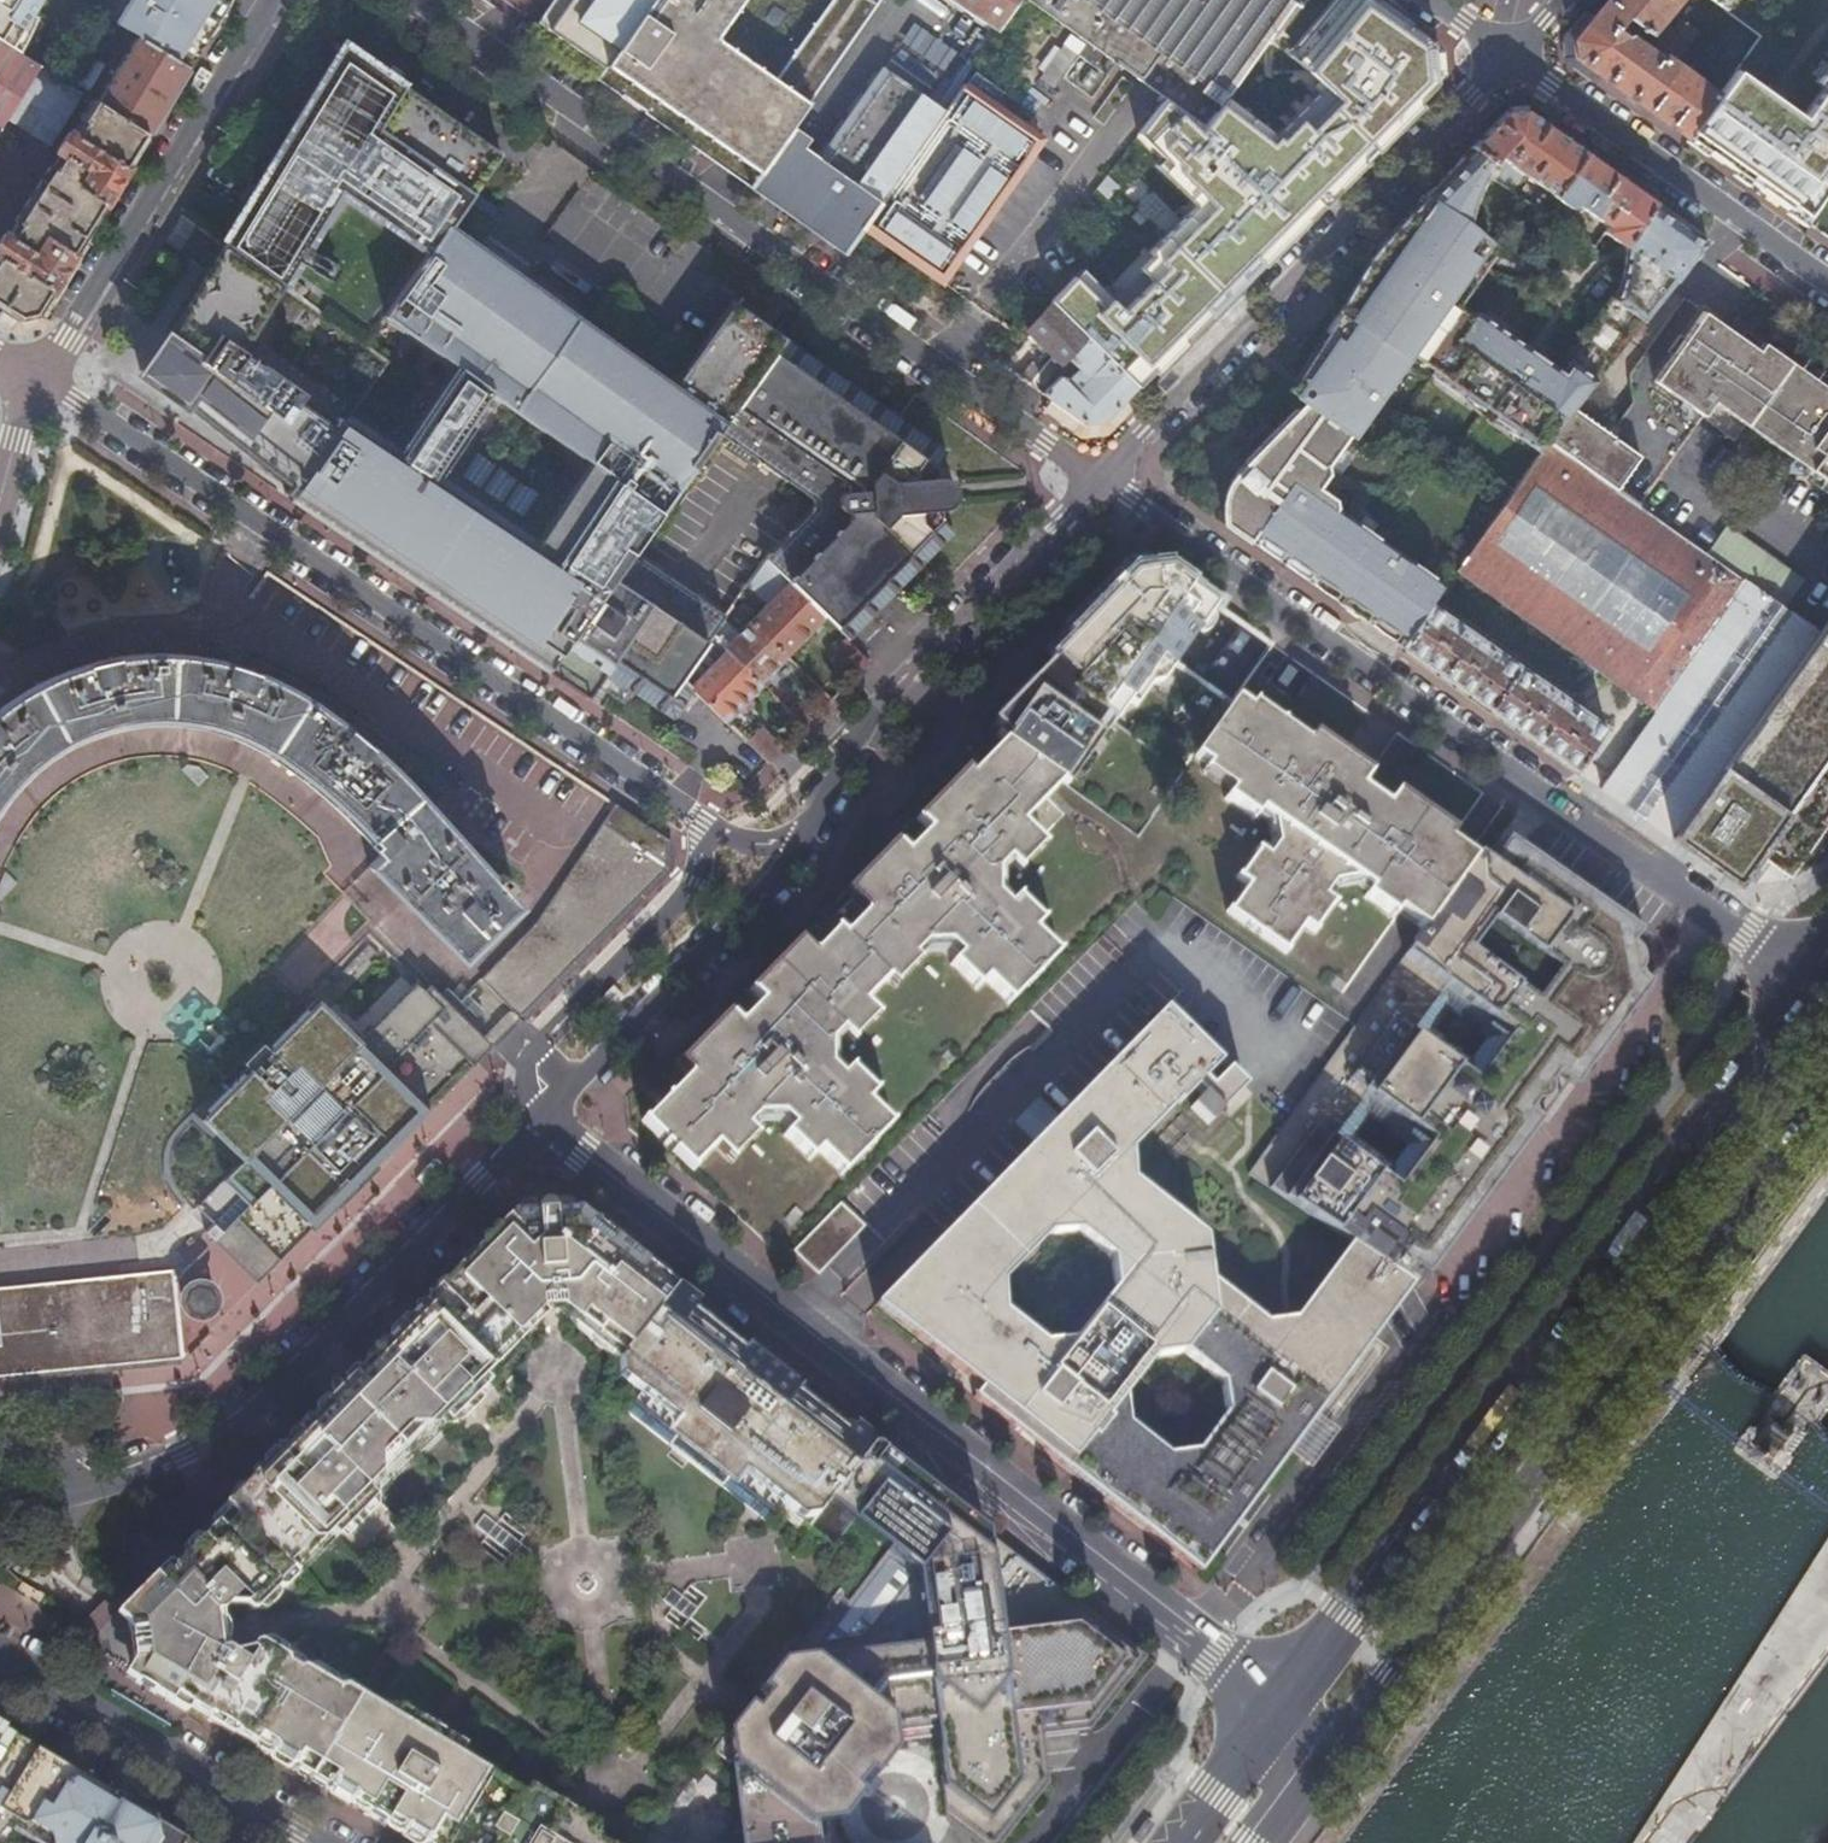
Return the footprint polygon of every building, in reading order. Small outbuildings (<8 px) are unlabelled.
[(13,48),(42,0),(0,0),(0,40),(13,48)] [(117,23),(138,35),(189,68),(216,22),(223,11),(230,0),(131,0),(117,23)] [(602,66),(648,0),(585,0),(550,0),(536,20),(602,66)] [(595,77),(621,96),(730,172),(749,186),(791,126),(792,125),(808,101),(772,76),(716,36),(741,0),(648,0),(602,66),(595,77)] [(772,76),(808,101),(880,0),(825,0),(772,76)] [(998,31),(1020,0),(952,0),(998,31)] [(1170,99),(1205,124),(1263,54),(1262,53),(1301,0),(1030,0),(1170,99)] [(1573,37),(1574,47),(1574,57),(1606,80),(1657,116),(1684,135),(1691,125),(1713,95),(1672,65),(1696,31),(1682,21),(1675,31),(1664,22),(1642,48),(1631,40),(1640,29),(1645,34),(1673,0),(1604,0),(1573,37)] [(1756,36),(1713,95),(1691,125),(1684,135),(1806,223),(1827,188),(1827,0),(1707,0),(1756,36)] [(517,23),(529,31),(531,27),(520,19),(517,23)] [(179,83),(189,68),(138,35),(97,103),(148,135),(179,83)] [(13,48),(0,40),(0,127),(6,117),(39,65),(13,48)] [(734,301),(676,381),(455,221),(503,153),(500,150),(344,41),(302,110),(222,242),(137,382),(147,389),(184,415),(186,411),(290,486),(286,493),(291,496),(290,498),(315,515),(384,562),(547,671),(630,553),(661,510),(662,511),(717,433),(785,337),(734,301)] [(1076,51),(1063,41),(1038,76),(1051,85),(1076,51)] [(71,85),(39,65),(6,117),(49,144),(82,92),(71,85)] [(791,126),(749,186),(770,201),(843,252),(862,224),(943,108),(881,66),(817,156),(802,145),(808,137),(792,125),(791,126)] [(943,108),(862,224),(939,279),(1040,136),(962,82),(943,108)] [(148,135),(97,103),(92,99),(80,119),(82,120),(73,133),(71,132),(68,133),(57,151),(60,154),(52,167),(50,166),(16,221),(17,222),(9,234),(7,233),(4,234),(0,240),(0,307),(21,320),(37,316),(71,260),(148,135)] [(1622,244),(1653,201),(1618,176),(1554,131),(1523,109),(1514,108),(1505,108),(1460,155),(1464,157),(1493,177),(1504,161),(1507,163),(1508,166),(1520,174),(1521,172),(1549,191),(1549,193),(1569,206),(1573,200),(1599,218),(1587,233),(1581,235),(1583,236),(1583,237),(1593,244),(1602,231),(1622,244)] [(1493,177),(1464,157),(1437,184),(1425,197),(1466,226),(1470,206),(1519,239),(1540,208),(1493,177)] [(1419,204),(1412,211),(1462,246),(1466,226),(1425,197),(1419,204)] [(1554,427),(1571,406),(1696,249),(1705,237),(1653,201),(1622,244),(1620,276),(1631,284),(1619,302),(1615,300),(1608,309),(1605,307),(1598,314),(1589,323),(1592,325),(1587,333),(1584,331),(1579,340),(1575,350),(1577,353),(1570,361),(1574,365),(1567,376),(1475,311),(1468,321),(1456,313),(1455,304),(1471,282),(1470,272),(1476,263),(1459,251),(1462,246),(1412,211),(1388,236),(1378,248),(1370,258),(1372,269),(1344,314),(1338,310),(1326,329),(1329,339),(1316,359),(1328,368),(1364,392),(1375,401),(1409,353),(1424,350),(1426,361),(1435,367),(1431,374),(1460,395),(1469,393),(1507,420),(1509,429),(1538,449),(1545,439),(1554,427)] [(1370,258),(1338,310),(1344,314),(1372,269),(1370,258)] [(283,289),(272,304),(287,314),(297,300),(283,289)] [(1082,340),(1046,305),(1024,329),(1042,345),(1051,354),(1062,364),(1068,357),(1078,366),(1066,378),(1059,373),(1041,391),(1084,421),(1093,420),(1101,420),(1125,396),(1136,384),(1086,336),(1082,340)] [(1653,379),(1736,437),(1745,423),(1827,481),(1827,385),(1762,339),(1757,347),(1748,341),(1703,308),(1684,336),(1672,352),(1653,379)] [(1326,329),(1310,355),(1316,359),(1329,339),(1326,329)] [(1679,332),(1668,349),(1672,352),(1684,336),(1679,332)] [(935,467),(947,451),(785,337),(717,433),(808,497),(812,500),(814,507),(801,520),(765,560),(776,571),(787,582),(823,617),(841,634),(845,639),(859,625),(883,600),(951,529),(937,515),(936,506),(942,506),(942,492),(941,475),(935,475),(935,467)] [(1293,382),(1288,390),(1294,394),(1316,359),(1310,355),(1297,375),(1293,382)] [(1041,366),(1031,359),(1018,375),(1028,382),(1041,366)] [(1351,435),(1375,401),(1364,392),(1328,368),(1316,359),(1294,394),(1305,401),(1310,405),(1321,412),(1348,432),(1351,435)] [(1442,584),(1394,549),(1335,506),(1334,498),(1317,486),(1327,472),(1325,464),(1348,432),(1321,412),(1310,405),(1305,401),(1236,473),(1229,484),(1224,496),(1233,499),(1231,512),(1223,523),(1248,540),(1253,533),(1343,597),(1339,604),(1350,612),(1363,621),(1367,615),(1403,639),(1419,616),(1429,603),(1442,584)] [(1639,453),(1571,406),(1554,427),(1545,439),(1614,487),(1639,453)] [(1614,487),(1545,439),(1538,449),(1507,492),(1453,569),(1654,712),(1616,766),(1601,788),(1620,802),(1669,836),(1817,627),(1783,604),(1705,550),(1614,487)] [(1413,489),(1404,483),(1397,492),(1407,498),(1413,489)] [(1222,510),(1223,523),(1231,512),(1233,499),(1224,496),(1222,510)] [(1724,523),(1705,550),(1783,604),(1802,577),(1724,523)] [(1248,540),(1339,604),(1343,597),(1253,533),(1248,540)] [(630,691),(674,720),(694,689),(681,677),(687,668),(711,634),(723,617),(725,615),(630,553),(547,671),(546,672),(588,700),(596,689),(605,675),(630,691)] [(765,560),(764,559),(733,603),(739,609),(776,571),(765,560)] [(1067,784),(1110,724),(1124,704),(1140,681),(1147,686),(1163,663),(1170,668),(1215,604),(1166,570),(1131,579),(1118,592),(1044,668),(1010,703),(1009,712),(994,734),(996,735),(1003,740),(1059,779),(1067,784)] [(787,582),(749,619),(786,655),(823,617),(787,582)] [(1606,728),(1429,603),(1419,616),(1403,639),(1398,645),(1458,688),(1531,738),(1576,770),(1591,749),(1606,728)] [(1669,836),(1682,845),(1700,857),(1733,881),(1733,880),(1747,861),(1733,851),(1741,840),(1754,850),(1762,839),(1779,851),(1796,863),(1827,818),(1827,612),(1817,627),(1669,836)] [(1367,615),(1363,621),(1373,628),(1390,640),(1398,645),(1403,639),(1367,615)] [(737,631),(723,617),(711,634),(725,647),(760,682),(786,655),(749,619),(737,631)] [(825,651),(851,677),(868,661),(845,639),(841,634),(825,651)] [(697,677),(687,668),(681,677),(694,689),(726,720),(761,683),(760,682),(725,647),(697,677)] [(333,720),(316,707),(294,692),(269,679),(243,669),(212,661),(187,657),(163,655),(131,655),(102,659),(89,662),(72,667),(56,674),(43,680),(22,693),(0,708),(0,791),(3,787),(31,763),(58,745),(72,737),(86,730),(104,724),(120,719),(135,718),(173,718),(192,720),(220,727),(244,735),(264,746),(285,760),(296,769),(308,780),(379,853),(368,864),(455,953),(512,899),(503,889),(509,883),(499,872),(493,879),(438,823),(374,756),(347,731),(333,720)] [(1158,684),(1170,668),(1163,663),(1147,686),(1158,684)] [(1266,680),(1274,669),(1266,664),(1258,674),(1266,680)] [(1295,671),(1287,665),(1275,680),(1283,687),(1295,671)] [(605,675),(596,689),(608,696),(622,704),(630,691),(605,675)] [(1131,709),(1147,686),(1140,681),(1124,704),(1131,709)] [(1200,743),(1225,707),(1194,685),(1175,711),(1175,725),(1200,743)] [(1422,929),(1472,858),(1449,841),(1453,836),(1394,795),(1384,808),(1358,789),(1367,776),(1356,769),(1311,737),(1307,742),(1252,703),(1248,709),(1232,698),(1225,707),(1200,743),(1194,752),(1208,762),(1204,767),(1232,787),(1226,795),(1256,815),(1260,809),(1274,820),(1280,842),(1270,856),(1261,850),(1240,879),(1250,886),(1230,913),(1284,952),(1305,925),(1313,932),(1335,904),(1325,897),(1336,884),(1358,880),(1370,890),(1366,896),(1395,918),(1399,912),(1422,929)] [(746,739),(770,761),(783,747),(759,725),(746,739)] [(687,1074),(641,1119),(688,1166),(712,1143),(728,1157),(752,1132),(744,1124),(756,1111),(779,1111),(793,1124),(785,1131),(810,1156),(817,1148),(842,1171),(889,1123),(865,1099),(873,1091),(848,1066),(840,1074),(829,1063),(829,1038),(840,1027),(851,1038),(874,1014),(860,1000),(883,977),(891,984),(916,959),(911,955),(922,944),(947,941),(959,952),(952,959),(976,984),(984,976),(1009,1000),(1055,953),(1031,928),(1040,919),(1015,895),(1007,902),(996,892),(994,868),(1005,858),(1015,867),(1039,843),(1019,821),(1059,779),(1003,740),(991,752),(978,765),(969,774),(965,770),(916,819),(927,830),(915,842),(905,853),(893,843),(845,892),(864,911),(841,935),(834,928),(810,953),(798,941),(749,991),(758,1001),(745,1014),(736,1024),(726,1015),(678,1065),(687,1074)] [(663,832),(616,801),(529,917),(474,969),(513,1008),(662,861),(662,847),(663,832)] [(1762,839),(1754,850),(1788,874),(1796,863),(1779,851),(1762,839)] [(1479,864),(1472,858),(1422,929),(1355,1024),(1356,1025),(1250,1174),(1347,1240),(1404,1278),(1412,1266),(1425,1275),(1542,1122),(1527,1110),(1545,1087),(1566,1060),(1581,1070),(1639,993),(1626,982),(1632,974),(1633,967),(1630,962),(1620,954),(1630,942),(1570,897),(1501,846),(1477,877),(1476,876),(1473,874),(1479,864)] [(467,1054),(479,1042),(440,1004),(401,965),(396,970),(388,962),(330,1021),(295,988),(172,1121),(225,1170),(233,1178),(181,1234),(191,1243),(196,1237),(221,1261),(239,1279),(242,1276),(245,1279),(294,1229),(318,1205),(350,1173),(361,1161),(372,1150),(467,1054)] [(1329,982),(1342,991),(1348,983),(1335,974),(1329,982)] [(980,1387),(973,1397),(1059,1466),(1198,1575),(1410,1283),(1404,1278),(1347,1240),(1289,1322),(1259,1318),(1205,1275),(1205,1234),(1134,1178),(1128,1148),(1176,1101),(1177,1102),(1191,1087),(1199,1094),(1187,1105),(1205,1123),(1243,1084),(1225,1067),(1208,1085),(1200,1077),(1218,1060),(1163,1006),(1033,1140),(906,1269),(873,1303),(878,1306),(980,1387)] [(518,1211),(482,1247),(418,1313),(343,1389),(323,1409),(278,1454),(190,1543),(190,1547),(193,1550),(172,1572),(150,1593),(147,1590),(143,1590),(118,1615),(131,1628),(135,1663),(127,1678),(186,1712),(367,1821),(403,1842),(595,1842),(235,1628),(544,1321),(550,1320),(555,1319),(615,1370),(674,1297),(680,1289),(664,1277),(576,1207),(551,1209),(550,1202),(546,1200),(544,1201),(542,1203),(543,1209),(531,1210),(518,1211)] [(791,1249),(814,1274),(862,1225),(838,1201),(791,1249)] [(0,1284),(0,1339),(1,1344),(0,1344),(0,1375),(184,1356),(173,1269),(0,1284)] [(191,1292),(185,1289),(184,1289),(180,1288),(175,1289),(173,1290),(168,1294),(165,1301),(165,1308),(167,1314),(172,1318),(177,1320),(183,1321),(189,1319),(192,1317),(195,1313),(197,1308),(197,1302),(195,1296),(191,1292)] [(701,1306),(689,1296),(688,1295),(686,1295),(685,1294),(683,1294),(681,1294),(680,1294),(678,1294),(676,1295),(675,1296),(674,1297),(615,1370),(629,1385),(803,1522),(817,1520),(830,1503),(869,1453),(870,1452),(871,1451),(872,1449),(872,1448),(872,1446),(872,1444),(872,1443),(871,1441),(870,1440),(869,1438),(867,1437),(856,1427),(849,1436),(796,1394),(800,1389),(775,1370),(751,1351),(747,1356),(694,1314),(701,1306)] [(1787,1431),(1765,1416),(1749,1437),(1754,1440),(1747,1450),(1760,1458),(1766,1449),(1771,1452),(1787,1431)] [(845,1822),(850,1821),(903,1753),(902,1747),(941,1742),(954,1822),(981,1842),(999,1842),(1048,1780),(1045,1734),(1089,1727),(1145,1656),(1105,1624),(897,1460),(877,1444),(871,1451),(870,1452),(869,1453),(830,1503),(879,1542),(876,1545),(917,1578),(938,1640),(784,1663),(742,1716),(735,1725),(748,1842),(846,1842),(845,1822)] [(193,1842),(143,1814),(64,1767),(0,1730),(0,1813),(16,1823),(13,1829),(34,1842),(32,1842),(192,1842),(193,1842)]
